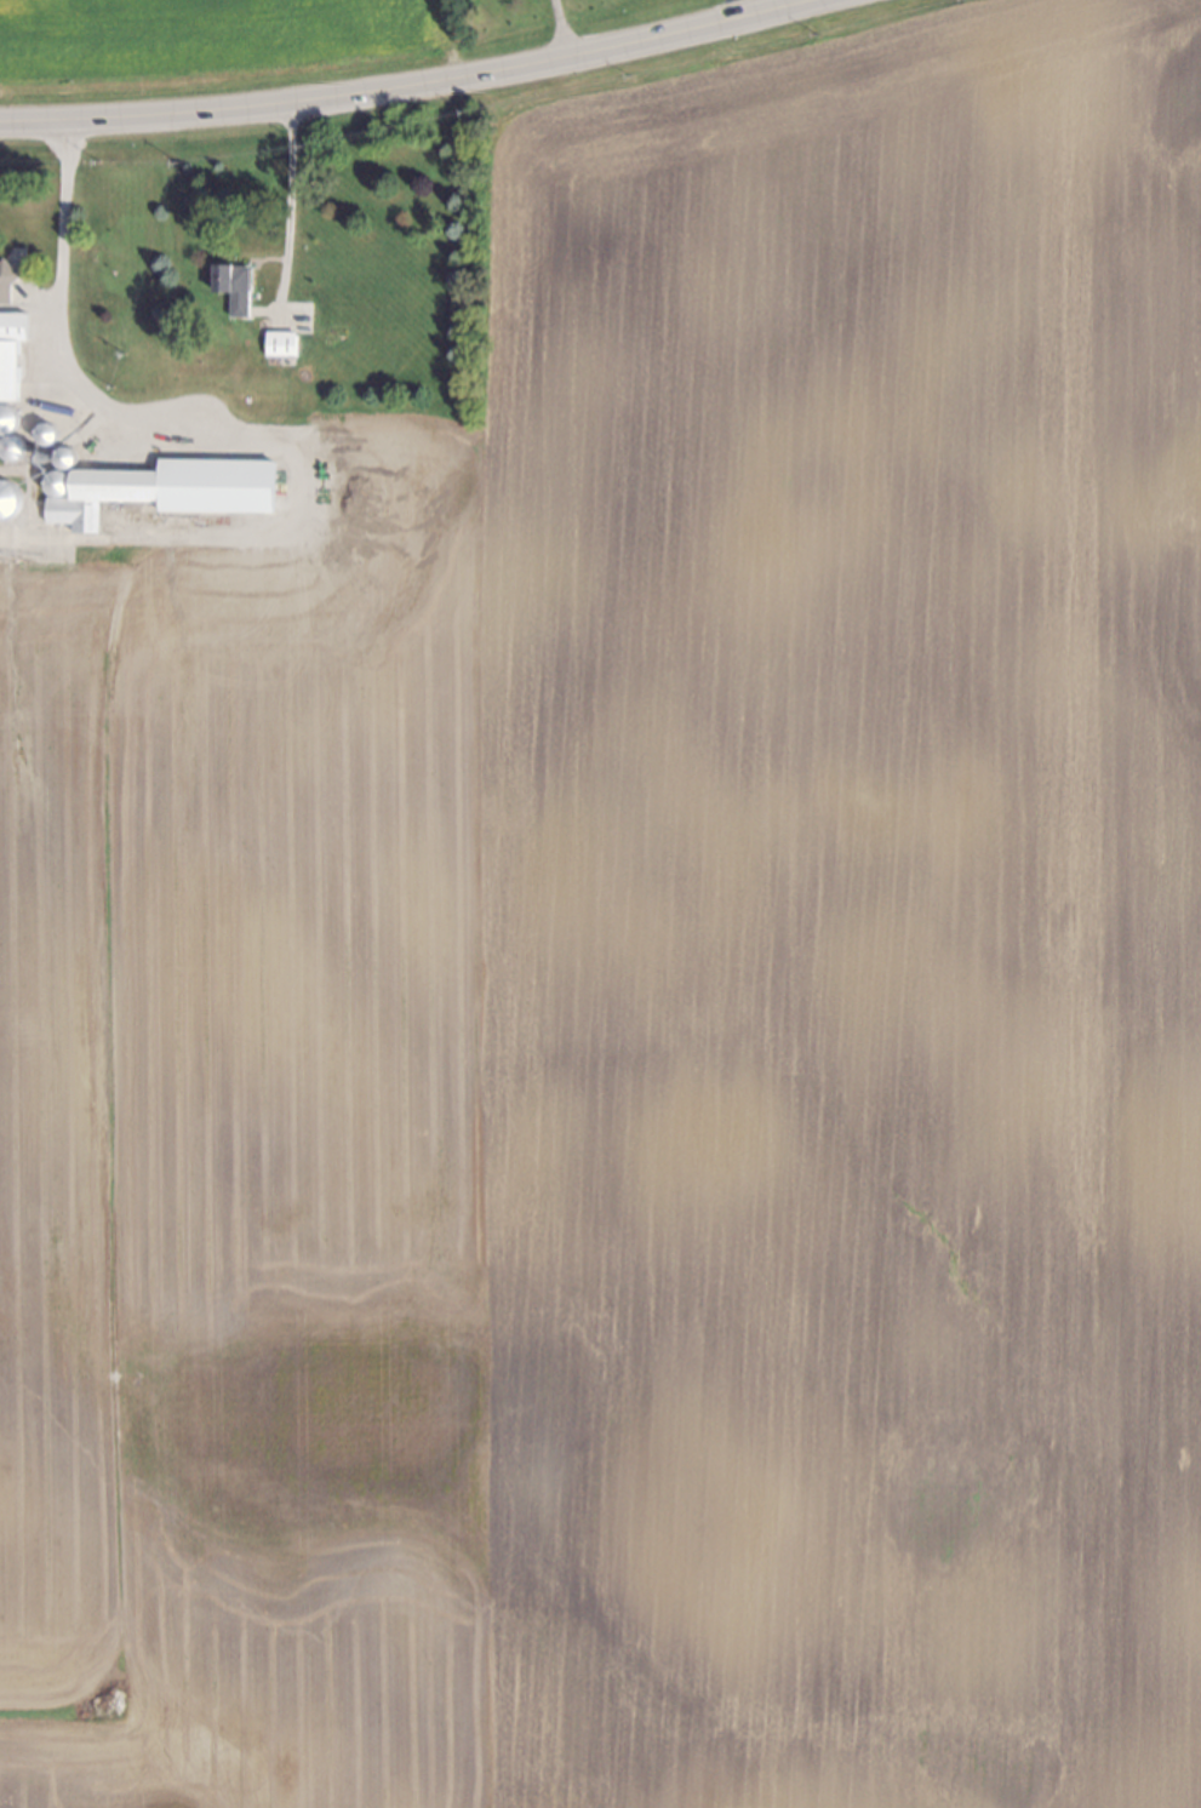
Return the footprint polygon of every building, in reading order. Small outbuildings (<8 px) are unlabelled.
[(7,301),(0,301),(0,256),(17,271),(7,282),(7,301)] [(241,313),(224,313),(224,290),(207,290),(208,262),(227,263),(227,269),(242,269),(241,313)] [(13,397),(0,397),(0,313),(24,313),(24,338),(15,338),(13,397)] [(262,353),(262,331),(291,331),(291,353),(262,353)] [(2,430),(0,430),(0,400),(1,400),(8,402),(13,408),(16,416),(15,420),(12,425),(7,429),(2,430)] [(42,419),(48,420),(52,425),(53,433),(51,437),(46,441),(42,442),(38,441),(35,439),(33,436),(30,430),(33,424),(35,422),(39,419),(42,419)] [(4,457),(0,455),(0,435),(4,433),(8,433),(15,434),(19,439),(21,445),(19,450),(17,453),(12,457),(7,458),(4,457)] [(62,442),(68,445),(72,448),(73,454),(70,462),(63,465),(58,464),(53,460),(51,453),(52,448),(55,445),(62,442)] [(45,496),(69,496),(69,468),(91,468),(91,465),(104,465),(104,469),(156,470),(156,459),(273,462),(273,515),(159,513),(160,497),(98,496),(98,533),(70,532),(70,522),(44,522),(45,496)] [(53,464),(61,467),(65,471),(68,479),(67,484),(64,487),(58,492),(53,492),(48,491),(45,488),(41,485),(40,477),(40,473),(44,469),(48,465),(53,464)] [(5,517),(0,518),(0,475),(10,479),(17,486),(19,497),(18,504),(15,510),(5,517)]
